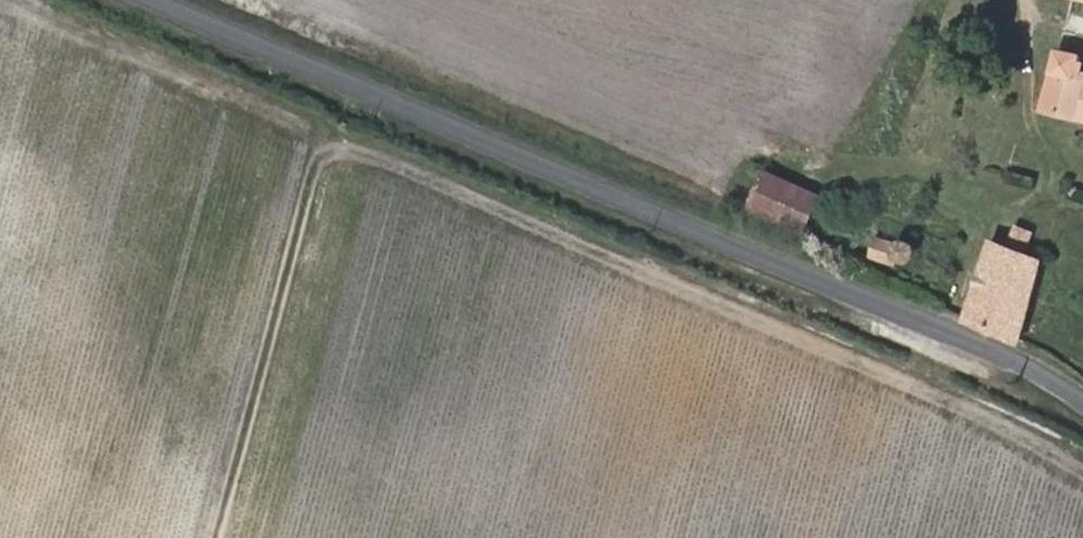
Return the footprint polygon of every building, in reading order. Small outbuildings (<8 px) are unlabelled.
[(1059,49),(1041,109),(1082,120),(1082,63),(1080,62),(1082,54),(1059,49)] [(824,196),(723,149),(704,191),(749,212),(751,207),(806,234),(824,196)] [(1012,240),(1032,246),(1036,232),(1016,226),(1012,240)] [(877,236),(868,265),(880,269),(883,259),(897,263),(899,258),(908,261),(915,257),(919,250),(917,242),(905,238),(898,243),(877,236)] [(1022,344),(1024,337),(1045,259),(993,240),(970,316),(969,320),(1022,344)]
